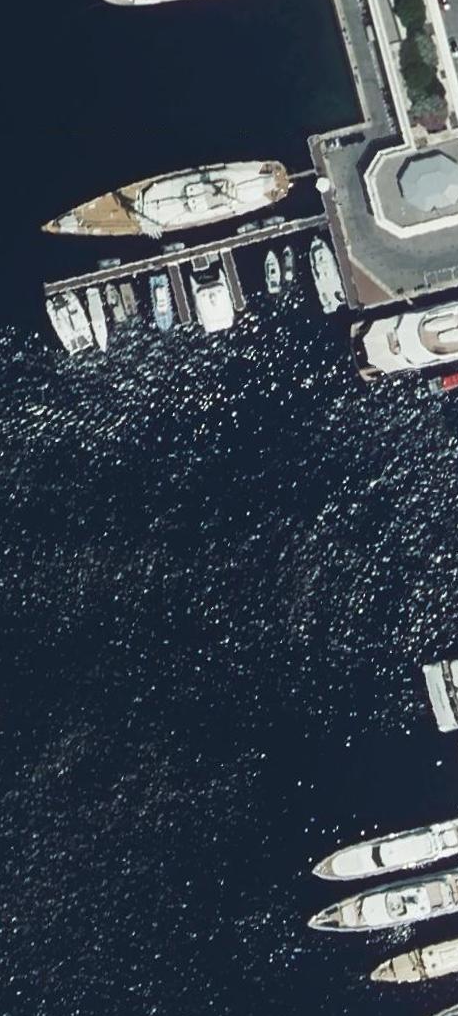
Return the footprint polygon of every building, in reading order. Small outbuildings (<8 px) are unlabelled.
[(404,143),(378,150),(363,174),(376,224),(402,238),(457,224),(457,82),(437,0),(367,0),(404,143)]
